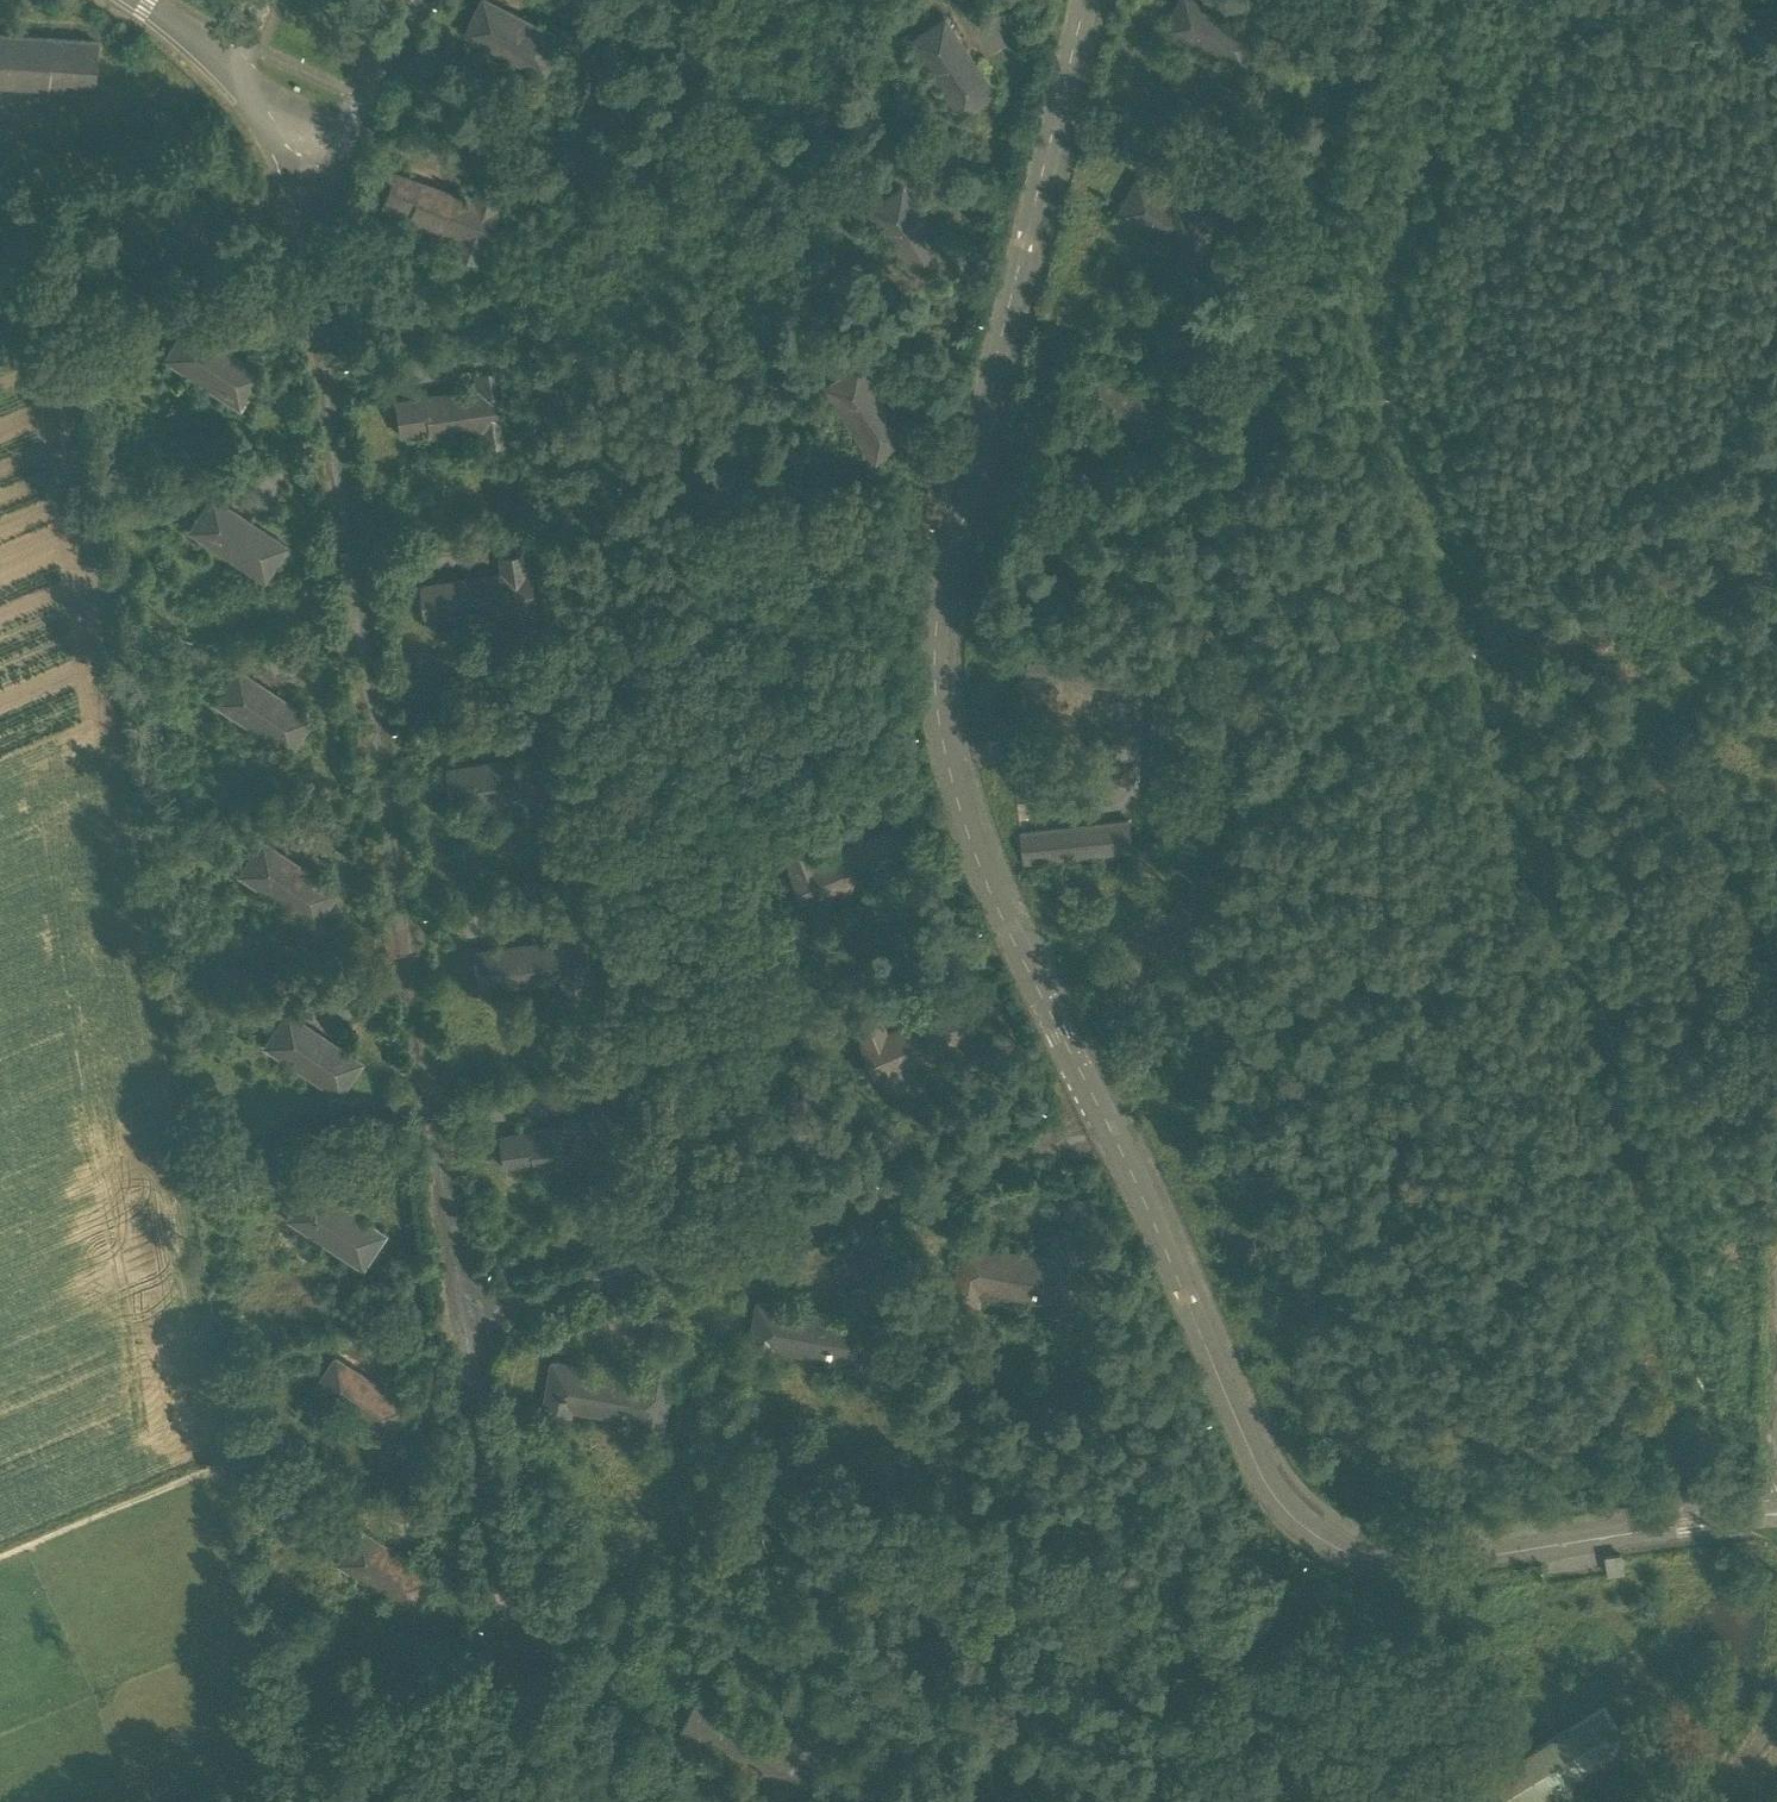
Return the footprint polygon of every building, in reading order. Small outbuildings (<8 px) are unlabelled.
[(491,0),(480,0),(464,32),(544,74),(563,37),(491,0)] [(566,0),(550,0),(547,6),(571,18),(577,6),(566,0)] [(927,0),(904,0),(902,8),(929,15),(932,1),(927,0)] [(1197,0),(1181,0),(1166,29),(1245,70),(1264,34),(1197,0)] [(995,93),(943,19),(910,42),(961,116),(995,93)] [(93,88),(96,40),(0,34),(0,83),(93,88)] [(509,173),(483,164),(478,178),(504,187),(509,173)] [(447,248),(481,260),(502,197),(471,187),(469,194),(402,171),(390,206),(454,228),(447,248)] [(1218,219),(1139,178),(1120,213),(1200,255),(1218,219)] [(953,261),(903,187),(869,210),(919,284),(953,261)] [(261,374),(187,323),(168,351),(185,363),(181,368),(238,407),(261,374)] [(499,348),(472,352),(474,367),(501,363),(499,348)] [(909,438),(858,364),(824,387),(876,461),(909,438)] [(499,367),(475,371),(477,388),(444,393),(444,392),(395,400),(400,433),(428,428),(429,434),(483,426),(486,443),(510,440),(507,423),(510,422),(504,384),(501,384),(499,367)] [(285,546),(211,497),(192,525),(209,536),(205,542),(263,580),(285,546)] [(526,532),(498,536),(501,551),(528,547),(526,532)] [(525,551),(501,554),(504,572),(471,577),(471,576),(448,580),(421,584),(426,617),(455,612),(456,618),(510,610),(512,627),(536,624),(533,607),(537,606),(531,568),(528,568),(525,551)] [(1084,678),(1086,661),(1029,656),(1028,673),(1084,678)] [(310,719),(236,669),(217,697),(234,708),(230,714),(288,752),(310,719)] [(552,735),(528,739),(531,756),(475,764),(448,768),(453,800),(482,796),(482,802),(536,794),(539,812),(562,808),(560,791),(563,791),(558,752),(555,753),(552,735)] [(1039,825),(1042,859),(1134,849),(1130,815),(1039,825)] [(245,827),(218,831),(220,846),(247,842),(245,827)] [(847,848),(816,861),(809,845),(787,855),(794,871),(791,872),(806,908),(809,906),(816,923),(839,913),(832,897),(882,875),(879,870),(906,858),(893,828),(868,839),(868,838),(847,848)] [(336,889),(261,840),(243,868),(259,879),(255,885),(313,923),(336,889)] [(557,940),(525,945),(524,944),(502,948),(475,952),(480,984),(508,980),(509,986),(563,978),(566,995),(590,992),(587,975),(590,974),(584,936),(581,936),(579,919),(555,923),(557,940)] [(918,1018),(887,1031),(881,1015),(858,1024),(865,1040),(862,1041),(877,1077),(880,1076),(887,1092),(909,1083),(902,1067),(952,1046),(950,1040),(977,1029),(964,999),(940,1009),(939,1009),(918,1018)] [(361,1062),(286,1012),(268,1040),(284,1051),(281,1057),(338,1095),(361,1062)] [(584,1124),(551,1128),(502,1136),(506,1168),(535,1164),(536,1170),(590,1162),(592,1179),(616,1176),(614,1159),(617,1158),(611,1120),(608,1120),(605,1103),(582,1106),(584,1124)] [(294,1171),(267,1176),(270,1190),(297,1185),(294,1171)] [(386,1233),(311,1185),(293,1213),(310,1224),(306,1230),(364,1267),(386,1233)] [(1018,1251),(989,1245),(989,1246),(964,1241),(953,1297),(979,1302),(982,1288),(1048,1301),(1045,1315),(1072,1320),(1089,1234),(1062,1229),(1056,1259),(1018,1251)] [(891,1262),(862,1257),(859,1274),(888,1279),(891,1262)] [(812,1311),(783,1306),(783,1307),(758,1303),(748,1358),(774,1362),(777,1350),(843,1361),(841,1374),(867,1379),(882,1293),(856,1288),(850,1319),(812,1312),(812,1311)] [(645,1379),(606,1372),(577,1366),(577,1367),(552,1362),(542,1419),(569,1423),(571,1409),(637,1421),(635,1435),(661,1440),(677,1353),(650,1349),(645,1379)] [(411,1408),(336,1358),(318,1386),(335,1397),(331,1403),(389,1441),(411,1408)] [(435,1578),(361,1529),(342,1557),(359,1568),(355,1574),(413,1612),(435,1578)] [(1622,1552),(1606,1555),(1608,1571),(1624,1569),(1622,1552)] [(748,1721),(748,1720),(725,1708),(737,1685),(716,1674),(704,1697),(699,1695),(679,1733),(684,1735),(672,1759),(693,1770),(705,1747),(770,1781),(759,1801),(786,1801),(791,1792),(796,1794),(816,1756),(811,1754),(823,1730),(802,1719),(790,1743),(748,1721)] [(1492,1775),(1496,1781),(1464,1801),(1465,1801),(1559,1801),(1636,1754),(1605,1705),(1492,1775)]
